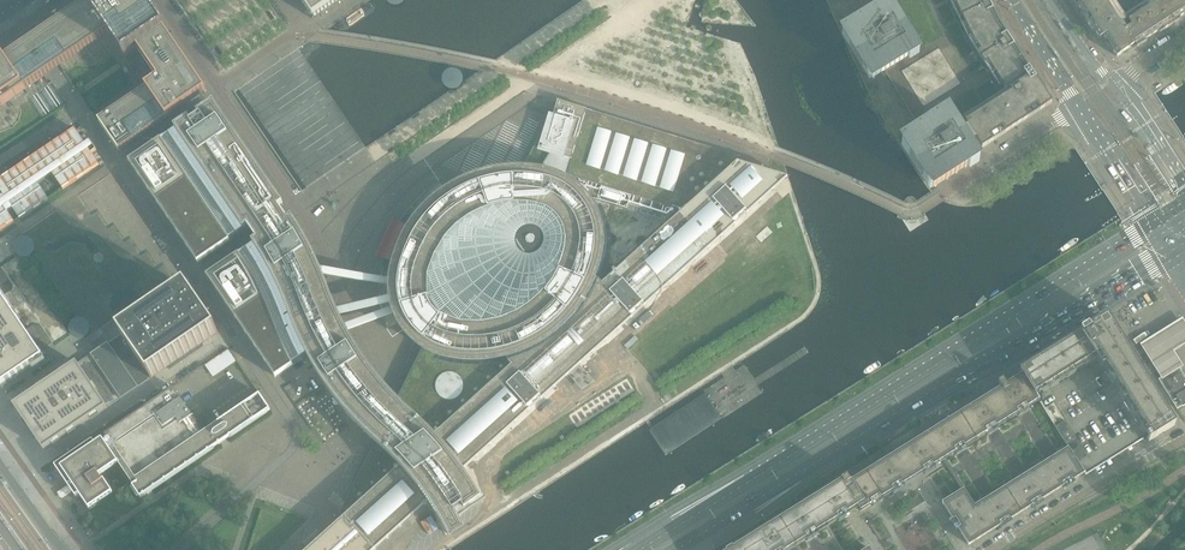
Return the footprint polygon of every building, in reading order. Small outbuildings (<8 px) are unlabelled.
[(191,102),(204,93),(205,90),(144,0),(82,0),(20,42),(22,46),(23,46),(44,76),(54,70),(60,66),(108,33),(125,58),(138,49),(158,80),(98,121),(118,151),(191,102)] [(303,5),(313,19),(342,0),(310,0),(303,5)] [(993,9),(988,0),(953,0),(971,37),(992,26),(995,30),(1001,26),(999,22),(993,9)] [(1107,0),(1085,0),(1077,5),(1084,15),(1083,16),(1084,18),(1091,29),(1092,28),(1099,39),(1103,36),(1122,24),(1122,23),(1107,0)] [(1179,17),(1184,14),(1175,0),(1155,0),(1142,9),(1140,8),(1136,11),(1152,35),(1162,29),(1163,31),(1176,22),(1175,20),(1179,17)] [(1184,14),(1184,0),(1175,0),(1184,14)] [(917,51),(906,33),(890,6),(859,25),(844,34),(872,79),(882,73),(917,51)] [(1142,41),(1152,35),(1136,11),(1132,14),(1132,16),(1126,19),(1127,20),(1122,23),(1122,24),(1103,36),(1116,57),(1126,51),(1134,45),(1136,48),(1143,43),(1142,41)] [(1018,51),(1014,45),(1001,26),(995,30),(992,26),(971,37),(980,50),(976,52),(984,64),(988,62),(995,74),(1016,61),(1012,55),(1018,51)] [(44,76),(23,46),(22,46),(20,42),(3,54),(0,50),(0,106),(44,76)] [(981,148),(1043,109),(1051,103),(1018,51),(1012,55),(1016,61),(995,74),(1006,91),(1009,90),(1011,92),(964,122),(967,126),(975,139),(978,144),(981,148)] [(448,86),(450,87),(453,88),(456,88),(458,87),(460,85),(462,83),(462,80),(462,77),(461,75),(459,73),(456,71),(454,71),(451,72),(448,73),(446,75),(445,78),(445,81),(446,83),(448,86)] [(330,529),(338,537),(346,546),(349,549),(375,549),(428,502),(437,516),(441,524),(446,533),(461,525),(462,525),(454,511),(462,506),(464,510),(482,499),(475,487),(467,476),(463,470),(787,178),(781,177),(767,172),(759,170),(738,163),(740,157),(557,101),(554,110),(552,117),(549,116),(528,158),(526,161),(526,162),(526,163),(529,164),(529,167),(529,172),(521,171),(518,171),(507,172),(496,173),(485,175),(482,176),(471,180),(461,184),(452,190),(447,193),(446,194),(437,200),(429,208),(421,216),(414,224),(410,231),(406,238),(401,248),(397,259),(394,270),(392,277),(392,280),(391,282),(391,286),(391,291),(391,295),(392,298),(392,300),(393,304),(393,307),(394,308),(395,312),(395,313),(397,317),(399,321),(399,322),(400,324),(405,331),(410,337),(416,343),(423,348),(397,399),(375,442),(375,443),(374,444),(372,447),(362,469),(358,477),(356,480),(349,493),(339,514),(340,514),(341,513),(344,517),(330,529)] [(200,198),(223,232),(241,220),(246,228),(243,230),(244,231),(248,229),(258,222),(258,221),(270,213),(276,208),(282,205),(282,204),(273,190),(212,102),(174,128),(175,130),(175,131),(177,132),(162,143),(177,165),(200,198)] [(977,160),(970,149),(967,145),(975,139),(967,126),(958,131),(948,116),(917,136),(904,145),(932,189),(944,181),(977,160)] [(14,222),(62,189),(99,164),(75,129),(0,180),(0,191),(5,199),(0,202),(0,231),(14,222)] [(129,161),(196,260),(228,239),(223,232),(200,198),(177,165),(162,143),(159,138),(129,161)] [(239,254),(206,276),(275,377),(293,365),(292,364),(306,355),(307,354),(300,340),(314,330),(338,313),(337,310),(331,297),(323,276),(320,269),(318,264),(314,255),(309,247),(301,233),(292,218),(288,220),(284,215),(279,208),(282,205),(283,205),(282,204),(282,205),(276,208),(270,213),(258,221),(258,222),(248,229),(253,235),(257,241),(253,244),(253,245),(239,255),(239,254)] [(15,251),(16,253),(17,256),(19,257),(20,258),(22,259),(24,259),(26,259),(29,259),(30,258),(32,257),(34,254),(35,252),(35,250),(35,248),(35,246),(34,245),(33,243),(31,241),(29,240),(27,240),(25,239),(23,240),(21,240),(19,241),(18,243),(17,244),(17,245),(16,247),(15,249),(15,251)] [(42,360),(37,352),(51,343),(0,269),(0,389),(42,360)] [(391,286),(392,280),(320,269),(323,276),(385,285),(391,286)] [(205,341),(215,334),(216,334),(218,333),(187,289),(186,290),(185,291),(175,297),(174,297),(173,299),(172,300),(162,306),(161,306),(160,308),(159,309),(149,315),(148,315),(147,316),(146,317),(136,324),(135,324),(133,325),(133,326),(123,333),(122,333),(120,334),(121,335),(108,343),(139,387),(151,379),(153,378),(153,377),(163,370),(164,370),(166,369),(166,368),(176,361),(177,361),(179,360),(179,359),(189,352),(190,352),(192,351),(192,350),(202,343),(203,343),(205,342),(205,341)] [(393,304),(392,298),(386,299),(337,310),(338,313),(339,316),(387,305),(393,304)] [(395,312),(393,307),(388,309),(344,326),(347,331),(390,314),(395,312)] [(314,330),(300,340),(307,354),(306,355),(315,369),(315,370),(324,384),(324,385),(325,385),(330,393),(335,399),(340,406),(346,413),(352,420),(358,426),(364,432),(375,442),(397,399),(389,391),(383,384),(377,377),(372,370),(364,358),(354,343),(347,331),(344,326),(339,316),(338,313),(314,330)] [(1174,413),(1132,347),(1119,325),(1117,324),(1115,322),(1112,321),(1110,322),(1106,316),(1088,328),(1087,327),(1080,331),(1080,332),(1028,365),(1020,370),(1022,375),(1033,393),(1094,355),(1097,353),(1124,396),(1152,439),(1174,425),(1169,417),(1174,413)] [(1162,381),(1184,368),(1174,353),(1184,346),(1184,323),(1183,319),(1175,324),(1140,346),(1162,381)] [(70,333),(71,335),(72,338),(73,339),(75,340),(77,341),(78,341),(81,341),(83,341),(85,340),(87,339),(89,336),(89,334),(90,332),(90,330),(89,328),(89,327),(88,325),(86,323),(84,322),(82,322),(80,322),(78,322),(76,322),(74,323),(73,325),(71,326),(70,329),(70,331),(70,333)] [(108,343),(89,356),(120,400),(139,387),(108,343)] [(1152,439),(1124,396),(1097,353),(1094,355),(1033,393),(1036,398),(1005,418),(974,438),(943,457),(944,459),(943,460),(962,490),(963,489),(976,509),(1070,450),(1084,473),(1085,475),(1146,438),(1148,441),(1152,439)] [(77,364),(12,408),(43,453),(107,409),(120,400),(89,356),(77,364)] [(1178,367),(1158,379),(1177,409),(1182,406),(1184,405),(1184,379),(1178,367)] [(794,542),(826,523),(827,525),(857,507),(860,512),(861,511),(872,504),(881,499),(887,495),(913,478),(943,460),(944,459),(943,457),(974,438),(1005,418),(1036,398),(1033,393),(1022,375),(1006,385),(1002,379),(998,382),(1001,388),(990,394),(975,404),(976,405),(971,408),(970,407),(959,414),(944,424),(944,425),(939,427),(928,434),(912,443),(913,444),(908,447),(908,446),(896,453),(881,462),(882,463),(877,466),(876,465),(865,473),(851,482),(850,482),(847,476),(841,480),(842,481),(826,491),(827,492),(822,494),(821,494),(811,500),(795,510),(795,511),(791,514),(790,513),(780,520),(763,530),(764,531),(759,534),(759,533),(748,539),(733,549),(732,548),(728,549),(782,549),(794,542)] [(140,497),(270,409),(259,394),(217,422),(212,426),(204,414),(195,420),(173,387),(105,434),(106,436),(107,437),(104,440),(103,439),(102,439),(96,443),(93,438),(53,465),(67,485),(68,484),(69,485),(68,485),(72,492),(73,491),(74,492),(72,493),(76,498),(79,496),(89,510),(114,493),(106,480),(104,481),(99,475),(117,463),(116,462),(118,461),(120,463),(119,464),(133,485),(132,486),(140,497)] [(968,545),(1084,473),(1070,450),(976,509),(963,489),(962,490),(941,502),(952,519),(955,517),(961,526),(958,528),(968,545)] [(827,525),(826,523),(794,542),(782,549),(843,549),(827,525)] [(346,546),(338,537),(330,529),(323,535),(317,541),(310,547),(307,549),(349,549),(346,546)]
